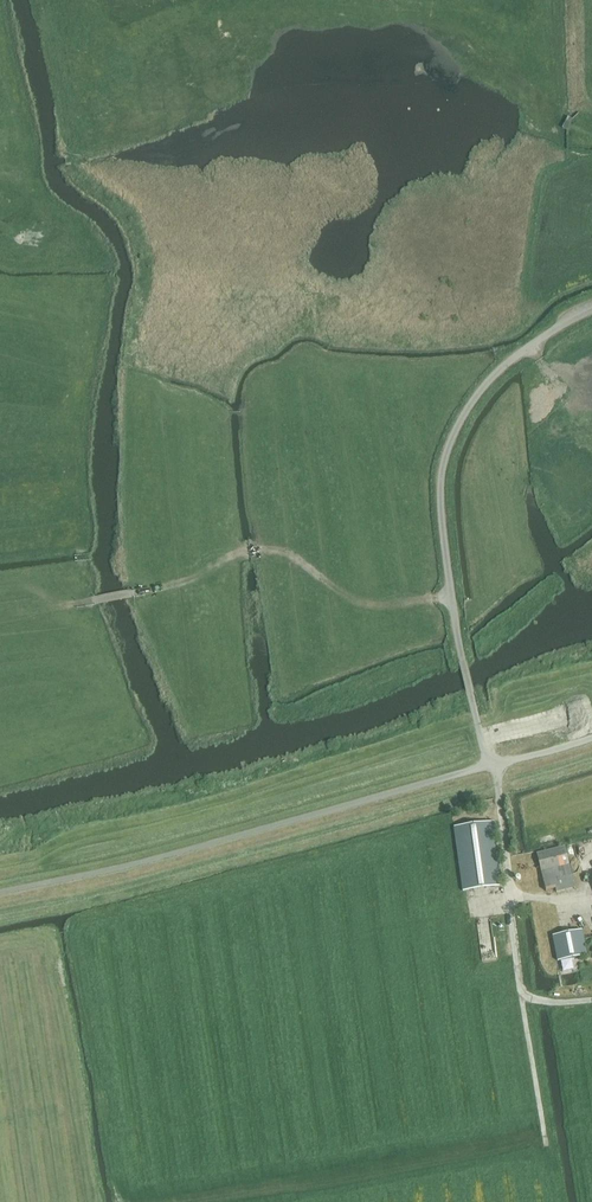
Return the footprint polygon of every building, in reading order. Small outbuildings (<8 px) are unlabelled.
[(573,699),(576,713),(591,709),(588,695),(573,699)] [(494,822),(453,828),(462,892),(500,886),(494,836),(496,835),(494,822)] [(537,853),(546,891),(555,889),(556,892),(575,887),(565,846),(537,853)] [(483,913),(485,930),(494,928),(492,912),(483,913)] [(587,956),(582,931),(552,937),(557,962),(587,956)]
